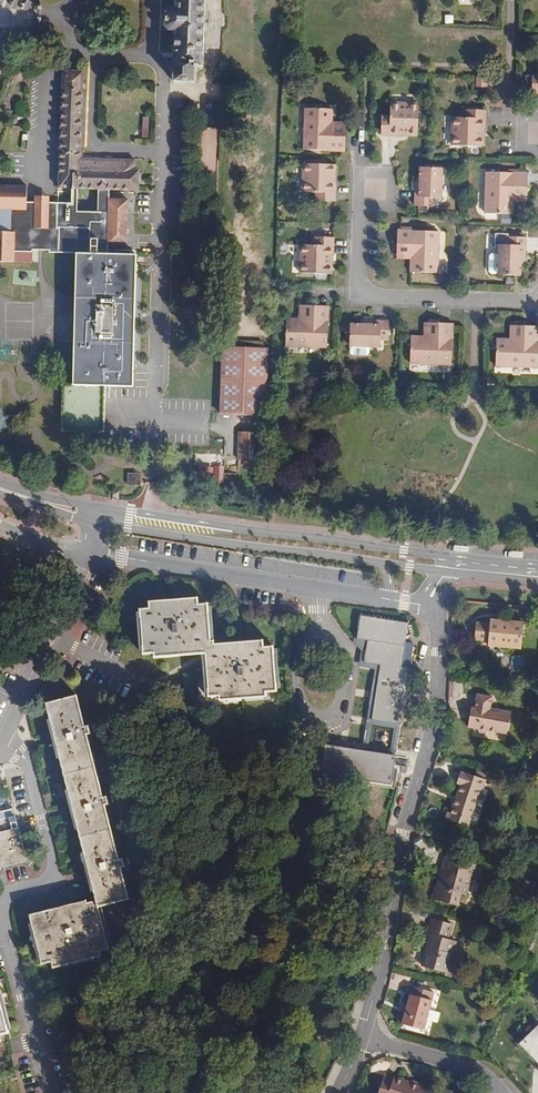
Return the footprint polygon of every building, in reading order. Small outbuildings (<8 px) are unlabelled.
[(175,8),(169,7),(164,11),(164,27),(168,31),(170,31),(174,31),(172,82),(194,83),(195,66),(203,66),(205,0),(175,0),(175,8)] [(136,168),(135,160),(133,159),(120,159),(80,157),(84,70),(62,69),(58,189),(72,189),(78,189),(81,189),(98,190),(108,190),(138,191),(139,169),(136,168)] [(487,87),(487,77),(476,77),(476,87),(487,87)] [(418,136),(419,104),(390,102),(389,116),(381,116),(381,135),(399,136),(399,135),(399,132),(408,132),(408,135),(418,136)] [(331,134),(332,121),(333,108),(305,108),(303,149),(345,151),(346,134),(331,134)] [(481,138),(481,129),(484,129),(485,129),(485,110),(466,109),(465,117),(452,117),(451,146),(483,147),(484,138),(481,138)] [(346,134),(346,121),(332,121),(331,134),(346,134)] [(332,183),(332,174),(335,174),(335,165),(303,164),(302,192),(315,192),(315,200),(335,201),(336,183),(335,183),(332,183)] [(441,199),(442,168),(420,167),(419,179),(419,187),(415,187),(414,206),(433,207),(434,198),(441,199)] [(512,202),(513,189),(527,189),(528,173),(486,172),(484,213),(512,214),(512,202)] [(136,254),(108,253),(108,245),(126,245),(127,201),(113,200),(113,205),(103,205),(102,216),(97,215),(97,213),(77,212),(77,204),(72,204),(47,203),(35,203),(26,202),(27,188),(6,187),(6,185),(0,185),(0,209),(10,209),(9,232),(0,231),(0,261),(13,261),(14,251),(30,252),(31,251),(31,249),(31,245),(48,246),(48,250),(48,252),(76,253),(72,385),(63,384),(62,430),(103,431),(104,386),(133,386),(136,254)] [(527,202),(527,189),(513,189),(512,202),(527,202)] [(107,199),(108,190),(98,190),(98,198),(107,199)] [(113,205),(113,200),(107,200),(107,199),(98,198),(97,213),(97,215),(102,216),(103,205),(113,205)] [(437,273),(438,231),(397,230),(397,245),(411,246),(410,259),(410,272),(437,273)] [(330,264),(330,256),(332,256),(333,256),(334,237),(314,236),(314,245),(300,244),(299,273),(332,274),(332,264),(330,264)] [(521,265),(521,256),(525,256),(526,237),(507,236),(507,245),(499,245),(498,275),(520,276),(521,265)] [(410,259),(411,246),(397,245),(396,259),(410,259)] [(327,348),(328,306),(312,305),(311,319),(298,319),(286,318),(285,346),(327,348)] [(311,319),(312,305),(299,305),(298,319),(311,319)] [(388,340),(389,321),(371,321),(370,325),(362,324),(350,324),(349,345),(380,347),(380,340),(388,340)] [(436,337),(437,323),(424,322),(424,336),(436,337)] [(451,365),(453,323),(437,323),(436,337),(424,336),(411,336),(410,363),(451,365)] [(537,354),(537,326),(523,325),(522,339),(509,339),(497,338),(496,366),(537,367),(537,354)] [(522,339),(523,325),(510,325),(509,339),(522,339)] [(265,415),(267,347),(222,346),(220,413),(265,415)] [(258,460),(258,432),(238,431),(238,460),(258,460)] [(221,458),(222,438),(212,438),(212,448),(196,448),(196,456),(221,458)] [(142,485),(142,474),(130,473),(130,485),(142,485)] [(277,691),(274,646),(263,646),(263,640),(214,643),(214,648),(211,649),(208,603),(199,604),(198,597),(148,601),(148,608),(139,608),(142,655),(152,654),(153,658),(204,654),(208,697),(218,697),(219,701),(267,697),(267,692),(277,691)] [(399,724),(413,644),(405,642),(408,624),(361,616),(357,638),(369,640),(364,662),(381,665),(371,719),(399,724)] [(529,623),(496,618),(495,622),(482,621),(480,637),(493,639),(493,644),(502,645),(505,650),(512,651),(517,647),(526,648),(529,623)] [(507,734),(511,712),(491,708),(493,697),(478,694),(474,713),(471,712),(468,727),(478,729),(477,732),(487,734),(488,730),(507,734)] [(109,950),(98,907),(129,899),(121,868),(125,867),(122,859),(119,859),(105,806),(108,805),(106,796),(102,797),(86,735),(90,734),(88,725),(84,727),(76,695),(45,702),(96,901),(87,903),(86,900),(29,915),(42,965),(51,962),(53,968),(101,956),(100,952),(109,950)] [(393,769),(395,756),(325,745),(321,774),(396,785),(398,770),(393,769)] [(471,820),(480,792),(482,793),(487,779),(462,771),(457,784),(460,785),(451,812),(449,812),(447,819),(460,823),(462,817),(471,820)] [(468,826),(471,820),(462,817),(460,823),(468,826)] [(19,828),(13,829),(9,818),(0,820),(0,867),(0,868),(27,861),(19,828)] [(446,872),(444,879),(441,878),(439,887),(437,887),(434,899),(459,906),(462,894),(466,895),(470,878),(479,880),(483,867),(447,857),(443,871),(446,872)] [(454,924),(433,919),(429,933),(433,934),(429,952),(426,951),(422,966),(448,973),(454,953),(451,952),(454,940),(450,939),(454,924)] [(412,986),(402,1024),(424,1030),(435,992),(412,986)] [(9,1033),(0,997),(0,1035),(9,1033)] [(522,1044),(537,1060),(537,1028),(522,1044)] [(429,1088),(418,1083),(417,1085),(394,1077),(394,1079),(384,1076),(379,1092),(428,1092),(429,1088)]
